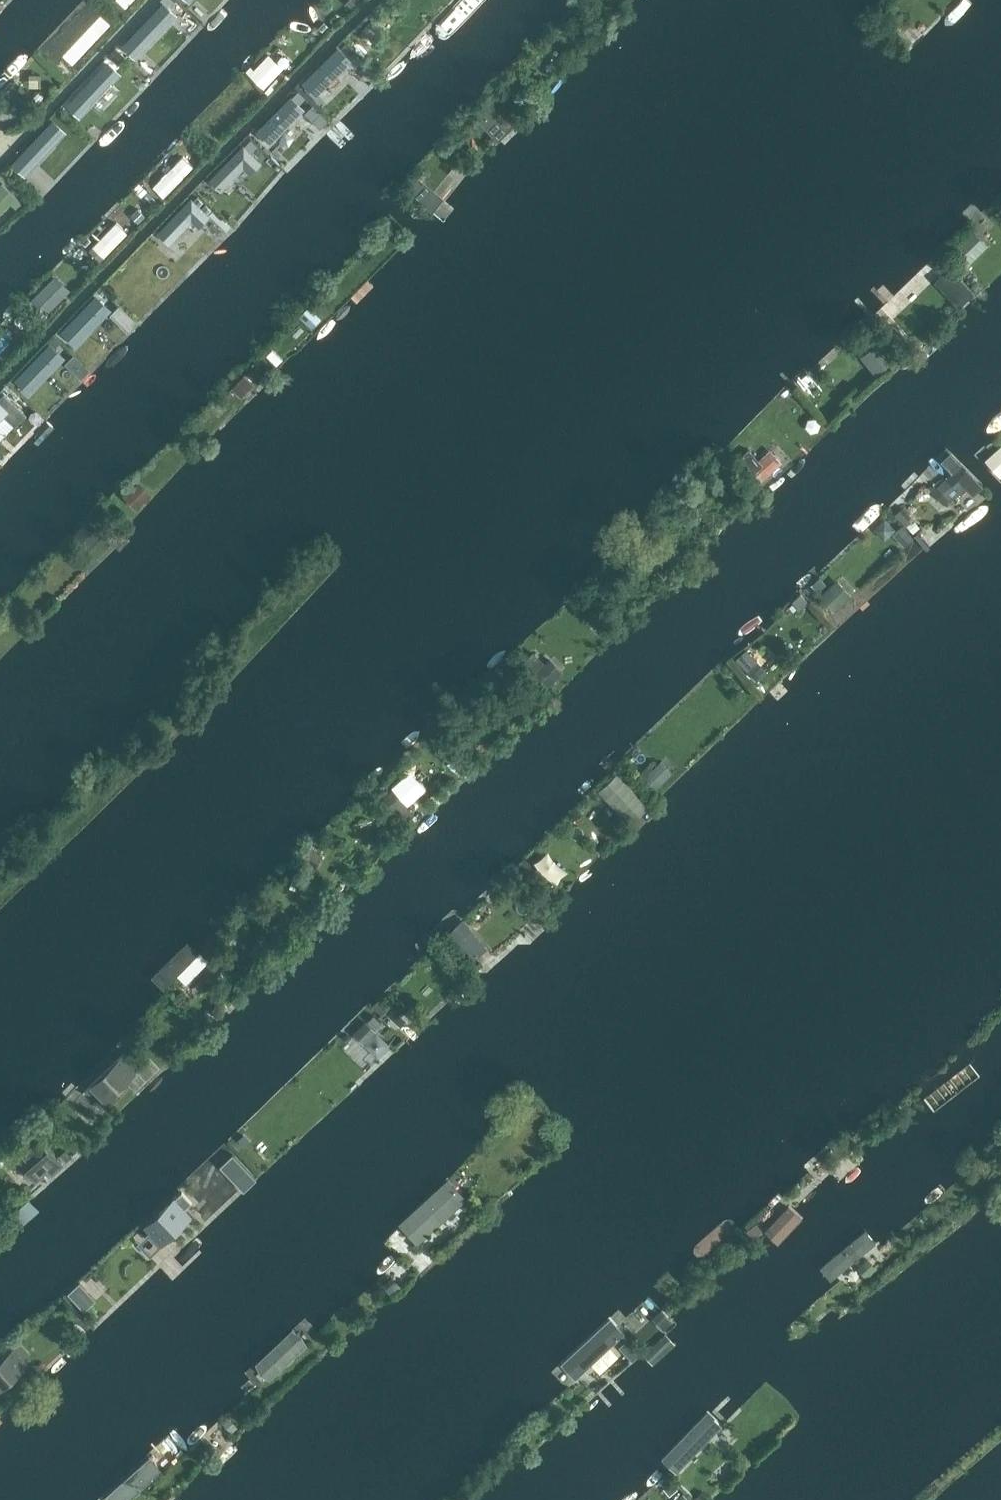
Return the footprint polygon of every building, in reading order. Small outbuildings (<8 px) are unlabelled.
[(120,11),(131,0),(108,0),(120,11)] [(580,6),(575,12),(581,17),(586,11),(580,6)] [(139,33),(126,48),(142,63),(156,47),(139,33)] [(86,54),(73,43),(57,61),(70,72),(86,54)] [(253,72),(266,85),(279,70),(266,58),(253,72)] [(16,114),(25,104),(7,89),(0,98),(0,101),(16,114)] [(372,113),(360,100),(324,133),(336,145),(372,113)] [(62,121),(54,130),(68,144),(77,135),(62,121)] [(170,168),(149,190),(160,200),(181,179),(170,168)] [(418,177),(406,191),(426,207),(429,205),(425,201),(435,190),(418,177)] [(14,199),(0,185),(0,213),(14,199)] [(104,257),(120,241),(111,232),(95,247),(104,257)] [(951,267),(935,281),(959,307),(975,293),(951,267)] [(46,315),(61,300),(46,286),(30,301),(46,315)] [(308,306),(300,315),(309,324),(317,315),(308,306)] [(16,349),(6,336),(0,340),(0,362),(16,349)] [(886,346),(866,363),(876,375),(890,364),(892,367),(899,362),(886,346)] [(256,365),(247,374),(252,379),(261,369),(256,365)] [(245,376),(233,388),(240,395),(252,384),(245,376)] [(230,389),(223,396),(226,399),(233,393),(230,389)] [(749,449),(741,457),(751,469),(747,473),(758,484),(779,465),(768,453),(760,461),(749,449)] [(936,487),(931,485),(931,489),(932,490),(932,491),(944,504),(944,503),(945,504),(949,504),(948,500),(949,499),(957,491),(961,494),(967,489),(972,494),(978,488),(980,490),(984,487),(950,453),(941,462),(951,472),(936,487)] [(900,510),(896,514),(906,526),(911,522),(900,510)] [(902,526),(893,534),(905,545),(913,537),(902,526)] [(918,533),(915,536),(927,550),(930,547),(918,533)] [(820,577),(813,583),(819,590),(826,583),(820,577)] [(835,581),(820,596),(835,612),(850,597),(835,581)] [(801,593),(793,601),(801,609),(809,602),(801,593)] [(747,649),(737,658),(757,680),(767,671),(747,649)] [(534,651),(523,662),(535,673),(549,686),(558,676),(545,663),(534,651)] [(456,716),(452,727),(463,731),(467,719),(456,716)] [(649,764),(640,773),(655,789),(666,778),(655,767),(653,768),(649,764)] [(396,786),(379,801),(392,815),(396,811),(405,821),(415,813),(405,802),(408,799),(396,786)] [(308,847),(302,861),(316,868),(323,854),(308,847)] [(526,860),(517,867),(531,880),(541,892),(554,882),(540,866),(535,870),(526,860)] [(517,870),(511,876),(519,884),(525,879),(517,870)] [(464,918),(450,931),(472,959),(479,954),(463,936),(472,928),(464,918)] [(151,981),(169,1002),(209,967),(191,946),(151,981)] [(379,998),(373,1005),(382,1014),(389,1008),(379,998)] [(399,998),(386,1011),(400,1025),(414,1012),(399,998)] [(374,1015),(369,1020),(376,1027),(382,1022),(374,1015)] [(366,1021),(354,1034),(364,1044),(377,1031),(366,1021)] [(121,1056),(90,1085),(106,1102),(136,1072),(132,1068),(121,1056)] [(45,1183),(66,1164),(38,1133),(17,1152),(45,1183)] [(393,1228),(411,1248),(462,1200),(443,1180),(393,1228)] [(176,1198),(146,1227),(161,1243),(192,1214),(186,1208),(192,1202),(183,1192),(176,1198)] [(787,1208),(764,1232),(779,1246),(802,1222),(787,1208)] [(757,1222),(746,1231),(752,1238),(763,1230),(757,1222)] [(814,1266),(827,1281),(872,1245),(859,1229),(814,1266)] [(870,1258),(859,1267),(866,1275),(876,1266),(870,1258)] [(400,1283),(392,1275),(387,1281),(395,1289),(400,1283)] [(80,1282),(68,1293),(75,1300),(87,1289),(80,1282)] [(663,1309),(654,1317),(664,1328),(673,1320),(663,1309)] [(550,1369),(566,1387),(622,1336),(607,1319),(552,1368),(550,1369)] [(247,1375),(259,1387),(303,1345),(291,1334),(247,1375)] [(14,1347),(0,1360),(0,1391),(37,1356),(22,1340),(14,1347)] [(241,1426),(232,1416),(226,1422),(235,1432),(241,1426)] [(668,1452),(680,1463),(709,1432),(697,1421),(668,1452)] [(221,1427),(211,1436),(219,1445),(229,1436),(221,1427)] [(160,1475),(145,1459),(100,1499),(132,1499),(160,1475)] [(672,1481),(664,1488),(668,1492),(676,1486),(672,1481)] [(694,1499),(695,1499),(705,1499),(708,1497),(703,1491),(694,1499)]
